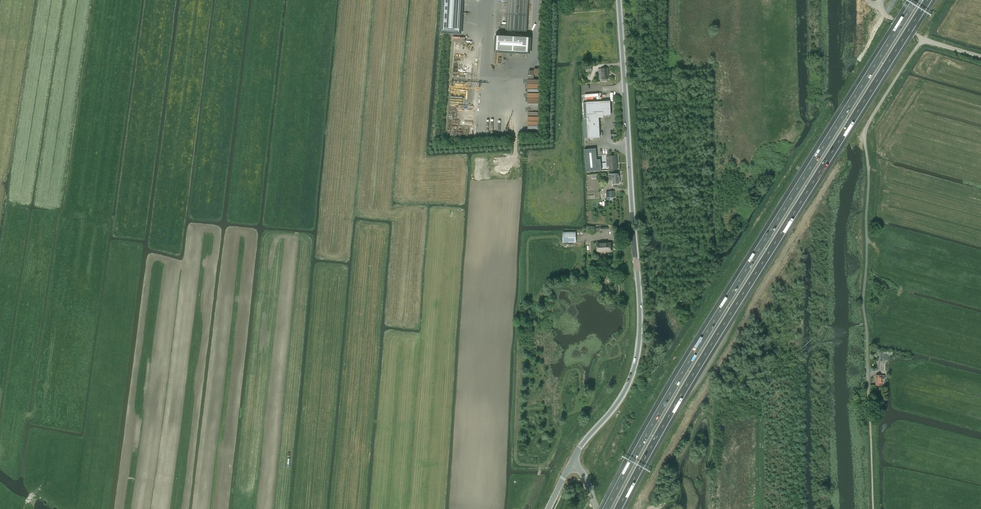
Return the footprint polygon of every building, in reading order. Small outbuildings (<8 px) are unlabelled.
[(441,32),(461,33),(463,0),(443,0),(441,32)] [(528,16),(529,0),(533,0),(508,0),(507,14),(507,25),(506,31),(513,31),(527,32),(528,16)] [(496,35),(495,50),(530,52),(531,37),(496,35)] [(601,69),(598,69),(599,80),(602,79),(609,79),(608,68),(601,69)] [(529,84),(529,93),(541,93),(541,84),(529,84)] [(528,98),(528,126),(540,126),(541,98),(528,98)] [(588,138),(600,137),(600,127),(598,127),(597,116),(611,115),(610,101),(586,102),(588,138)] [(585,149),(585,155),(586,172),(602,170),(601,159),(597,159),(596,148),(585,149)] [(609,156),(610,170),(618,169),(616,155),(609,156)] [(612,175),(609,175),(610,179),(613,179),(613,184),(620,183),(619,173),(612,174),(612,175)] [(563,240),(576,240),(576,232),(563,232),(563,240)] [(611,243),(597,243),(597,252),(611,252),(611,243)] [(885,375),(876,375),(876,386),(881,386),(881,379),(885,379),(885,375)]
